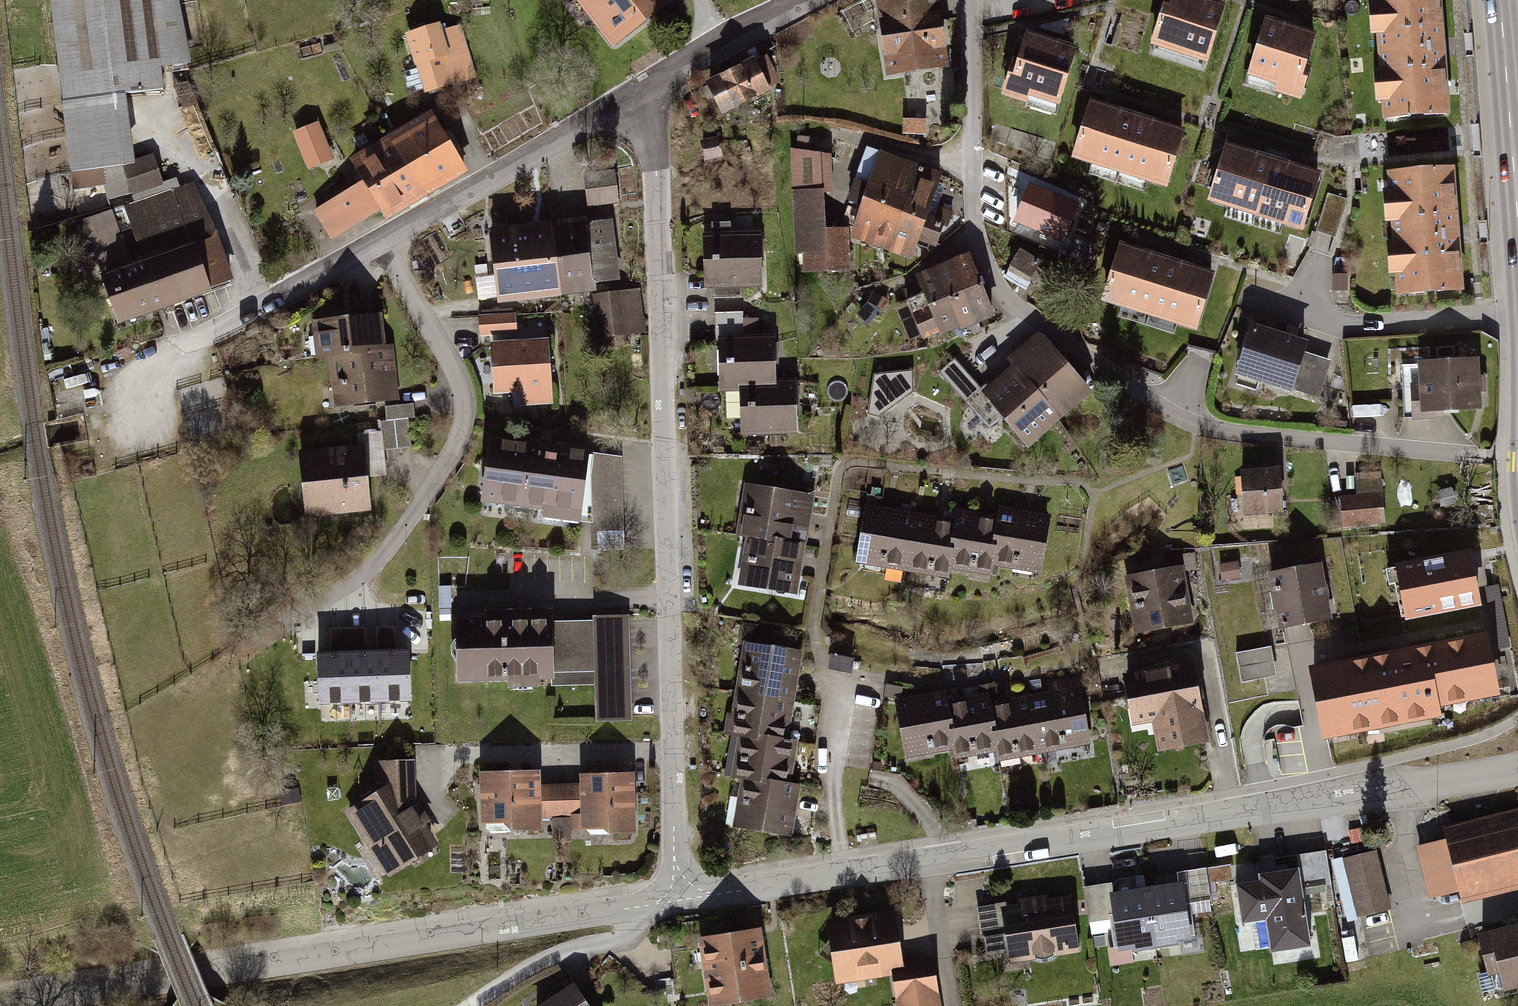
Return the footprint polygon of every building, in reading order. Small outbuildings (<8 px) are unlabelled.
[(73,182),(102,179),(137,174),(136,168),(128,106),(167,101),(164,78),(188,75),(179,0),(50,0),(73,182)] [(612,57),(678,6),(674,0),(569,0),(612,57)] [(1180,0),(1179,0),(1173,18),(1165,15),(1152,55),(1210,74),(1229,16),(1180,0)] [(1454,125),(1444,0),(1380,0),(1381,12),(1373,12),(1376,47),(1384,47),(1386,81),(1377,82),(1379,118),(1389,117),(1390,130),(1454,125)] [(882,12),(892,94),(953,87),(943,4),(882,12)] [(427,91),(474,76),(460,28),(441,34),(438,24),(414,32),(423,62),(419,63),(427,91)] [(1321,41),(1269,27),(1253,83),(1281,91),(1277,103),(1306,111),(1316,74),(1312,73),(1321,41)] [(1062,117),(1081,59),(1027,42),(1009,99),(1062,117)] [(754,55),(702,81),(720,117),(772,91),(769,84),(779,79),(766,53),(756,58),(754,55)] [(1142,126),(1094,110),(1075,167),(1123,183),(1142,126)] [(434,123),(393,147),(426,204),(467,179),(434,123)] [(316,125),(296,133),(309,165),(329,157),(316,125)] [(1189,141),(1142,126),(1123,183),(1170,198),(1189,141)] [(703,160),(722,156),(718,136),(699,140),(703,160)] [(817,143),(800,143),(800,156),(817,160),(817,143)] [(384,220),(387,227),(426,204),(393,147),(354,170),(365,189),(317,217),(336,248),(384,220)] [(1280,168),(1229,153),(1211,212),(1262,227),(1280,168)] [(946,182),(869,154),(856,189),(875,196),(867,218),(851,213),(842,237),(852,236),(852,246),(916,268),(921,252),(939,258),(945,243),(927,237),(930,228),(950,235),(956,217),(936,210),(946,182)] [(793,155),(798,260),(806,260),(807,282),(854,280),(852,246),(852,236),(842,237),(828,238),(826,204),(837,203),(835,164),(817,160),(800,156),(793,155)] [(105,285),(101,287),(118,334),(234,294),(197,189),(181,194),(178,186),(163,191),(153,162),(136,168),(137,174),(102,179),(110,207),(132,200),(136,210),(125,214),(145,271),(135,275),(114,216),(85,226),(105,285)] [(1324,181),(1280,168),(1262,227),(1307,240),(1324,181)] [(614,169),(582,173),(586,205),(618,201),(614,169)] [(1458,171),(1391,176),(1393,200),(1385,200),(1387,234),(1395,233),(1396,253),(1388,254),(1390,287),(1398,287),(1399,302),(1466,298),(1458,171)] [(1016,220),(1062,239),(1076,206),(1030,187),(1016,220)] [(1345,198),(1326,192),(1314,231),(1323,234),(1333,237),(1345,198)] [(586,219),(550,223),(558,294),(594,290),(593,286),(586,222),(586,219)] [(611,219),(586,222),(593,286),(618,283),(611,219)] [(496,301),(558,294),(550,223),(488,230),(496,301)] [(713,241),(705,241),(706,297),(716,297),(716,306),(744,306),(744,296),(764,296),(763,240),(732,241),(732,230),(713,231),(713,241)] [(1036,261),(1021,252),(1007,275),(1020,283),(1023,278),(1027,280),(1031,275),(1055,292),(1066,275),(1040,257),(1036,261)] [(1173,269),(1125,253),(1105,310),(1124,316),(1121,324),(1151,334),(1173,269)] [(972,262),(961,266),(967,282),(963,287),(974,314),(991,308),(972,262)] [(960,264),(938,274),(949,301),(948,302),(957,322),(974,314),(963,287),(967,282),(961,266),(960,264)] [(1202,342),(1221,285),(1173,269),(1151,334),(1178,343),(1180,335),(1202,342)] [(921,284),(905,291),(909,300),(906,301),(913,315),(914,315),(923,336),(957,322),(948,302),(949,301),(938,274),(920,281),(921,284)] [(1349,281),(1336,281),(1335,297),(1349,297),(1349,281)] [(592,294),(597,338),(643,334),(638,290),(592,294)] [(892,304),(875,298),(870,311),(885,316),(888,317),(892,304)] [(870,311),(860,322),(870,332),(885,316),(870,311)] [(515,312),(478,315),(479,336),(517,334),(515,312)] [(745,318),(716,319),(718,397),(744,396),(780,395),(779,387),(778,343),(762,343),(762,324),(745,324),(745,318)] [(322,371),(330,371),(397,366),(394,327),(327,332),(328,340),(320,340),(322,371)] [(1312,348),(1253,328),(1234,383),(1293,403),(1296,396),(1322,404),(1334,367),(1309,358),(1312,348)] [(1093,392),(1039,330),(1008,357),(1013,363),(1062,419),(1093,392)] [(518,404),(550,402),(546,338),(489,341),(492,395),(518,394),(518,404)] [(978,386),(954,360),(941,373),(965,398),(978,386)] [(1013,363),(980,391),(1030,447),(1062,419),(1013,363)] [(1482,365),(1403,371),(1407,424),(1486,418),(1482,365)] [(401,410),(397,366),(330,371),(334,422),(390,417),(390,426),(381,427),(382,436),(384,436),(386,456),(414,453),(412,424),(417,424),(415,409),(401,410)] [(874,374),(870,397),(887,403),(911,385),(911,371),(874,374)] [(746,444),(801,443),(800,386),(779,387),(780,395),(744,396),(746,444)] [(361,453),(302,458),(307,526),(371,521),(368,485),(388,483),(386,456),(384,436),(382,436),(360,438),(361,453)] [(494,441),(484,511),(548,521),(547,528),(584,534),(596,457),(494,441)] [(1282,467),(1242,469),(1244,519),(1285,516),(1282,467)] [(1358,500),(1341,502),(1344,536),(1388,532),(1383,477),(1357,480),(1358,500)] [(782,489),(745,484),(738,533),(748,535),(805,544),(814,491),(782,486),(782,489)] [(907,515),(865,510),(857,574),(899,579),(907,515)] [(1001,520),(951,514),(951,520),(943,580),(993,586),(995,575),(1001,520)] [(1054,520),(1002,514),(1001,520),(995,575),(1047,581),(1054,520)] [(951,520),(907,515),(899,579),(943,584),(943,580),(951,520)] [(740,585),(798,593),(800,577),(805,544),(748,535),(740,585)] [(1484,607),(1473,548),(1396,563),(1407,621),(1484,607)] [(1239,561),(1219,563),(1221,581),(1241,578),(1239,561)] [(1332,620),(1322,564),(1269,573),(1279,630),(1332,620)] [(1183,572),(1126,584),(1138,644),(1196,633),(1183,572)] [(439,609),(452,609),(451,586),(439,586),(439,609)] [(554,620),(554,607),(485,607),(485,617),(458,617),(458,681),(508,681),(508,689),(542,689),(542,680),(551,680),(551,686),(594,686),(595,721),(631,720),(630,614),(593,615),(593,620),(554,620)] [(1502,695),(1489,631),(1311,668),(1326,739),(1443,715),(1442,707),(1502,695)] [(743,641),(735,687),(795,697),(803,651),(743,641)] [(1272,647),(1236,653),(1241,682),(1276,676),(1272,647)] [(380,701),(410,700),(408,650),(378,651),(380,701)] [(350,702),(380,701),(378,651),(348,652),(350,702)] [(320,703),(350,702),(348,652),(318,653),(320,703)] [(863,667),(835,662),(832,677),(860,682),(863,667)] [(1163,762),(1212,753),(1197,670),(1128,683),(1138,735),(1157,732),(1163,762)] [(735,687),(728,731),(742,733),(788,741),(795,697),(735,687)] [(1040,700),(1053,773),(1096,765),(1083,692),(1040,700)] [(946,700),(899,708),(909,768),(956,759),(948,710),(946,700)] [(1007,771),(1009,780),(1053,773),(1040,700),(996,707),(1007,771)] [(956,759),(960,779),(1007,771),(996,707),(995,702),(948,710),(956,759)] [(790,787),(797,742),(788,741),(742,733),(735,778),(742,779),(790,787)] [(342,808),(386,878),(441,844),(413,800),(413,759),(374,759),(374,788),(342,808)] [(734,829),(790,838),(798,788),(790,787),(742,779),(734,829)] [(544,792),(543,780),(483,783),(486,848),(547,845),(546,828),(555,828),(564,828),(562,791),(544,792)] [(637,780),(583,782),(583,790),(562,791),(564,828),(573,827),(584,827),(585,845),(640,843),(637,780)] [(296,788),(279,791),(282,805),(299,802),(296,788)] [(1447,836),(1450,848),(1419,856),(1433,912),(1463,905),(1466,915),(1517,903),(1517,819),(1447,836)] [(564,828),(555,828),(556,854),(575,853),(573,827),(564,828)] [(1392,909),(1376,849),(1331,861),(1347,920),(1392,909)] [(1270,932),(1276,967),(1316,960),(1306,900),(1333,895),(1326,857),(1299,862),(1301,875),(1261,882),(1263,893),(1239,897),(1245,936),(1270,932)] [(1233,870),(1209,874),(1213,892),(1236,888),(1233,870)] [(1181,892),(1151,897),(1162,959),(1197,953),(1190,911),(1215,907),(1213,892),(1209,874),(1179,879),(1181,892)] [(1162,959),(1151,897),(1118,903),(1116,891),(1085,896),(1092,933),(1115,929),(1120,955),(1109,957),(1113,977),(1138,973),(1136,964),(1162,959)] [(1009,963),(1011,973),(1085,961),(1075,905),(1051,909),(1050,904),(1020,909),(1021,914),(1003,917),(1002,911),(977,915),(983,949),(987,948),(990,966),(1009,963)] [(838,992),(895,983),(899,1005),(943,1005),(936,965),(908,969),(899,916),(827,928),(838,992)] [(1477,932),(1487,979),(1499,976),(1503,993),(1517,990),(1517,923),(1477,932)] [(700,945),(709,1005),(775,1005),(764,935),(700,945)] [(552,1005),(588,1005),(576,989),(552,1005)]
